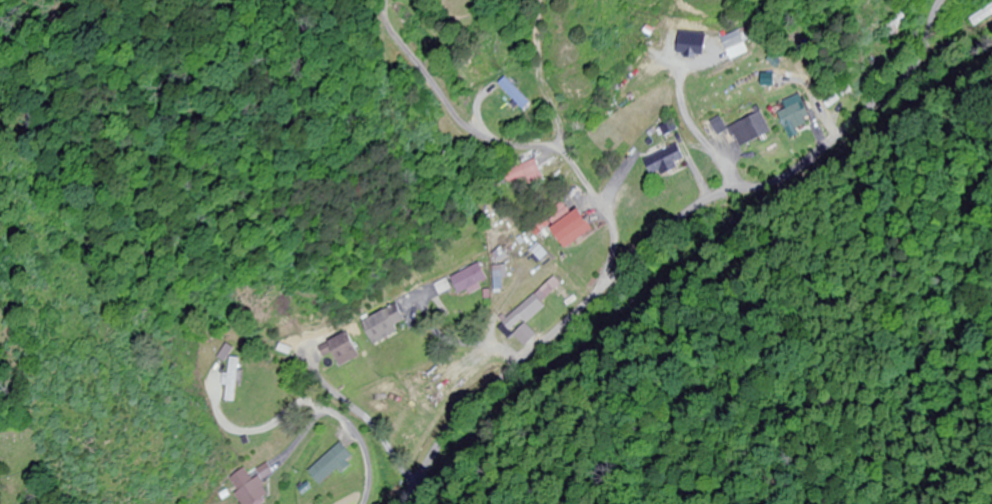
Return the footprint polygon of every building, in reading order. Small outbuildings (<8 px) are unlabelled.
[(978,29),(991,20),(991,5),(971,19),(978,29)] [(753,54),(747,43),(757,38),(752,25),(723,39),(734,63),(753,54)] [(670,53),(713,53),(713,43),(670,43),(670,53)] [(535,106),(508,79),(501,86),(528,113),(535,106)] [(779,114),(792,137),(814,125),(801,102),(779,114)] [(743,149),(773,133),(758,106),(729,122),(743,149)] [(727,132),(721,118),(704,126),(710,140),(727,132)] [(646,161),(655,179),(687,163),(678,145),(646,161)] [(534,188),(549,182),(540,160),(507,175),(513,189),(531,181),(534,188)] [(569,212),(562,204),(549,215),(556,223),(569,212)] [(596,232),(583,211),(554,230),(567,250),(596,232)] [(493,256),(499,264),(509,257),(502,249),(493,256)] [(507,265),(494,269),(500,292),(507,290),(505,282),(511,280),(507,265)] [(547,309),(543,303),(563,287),(557,279),(502,322),(520,345),(532,336),(524,326),(547,309)] [(406,322),(399,306),(365,323),(376,346),(401,335),(398,326),(406,322)] [(322,350),(327,358),(335,353),(343,365),(362,353),(349,333),(322,350)] [(230,401),(239,401),(239,358),(230,358),(230,401)] [(342,469),(346,474),(355,466),(350,461),(356,456),(344,442),(337,448),(336,447),(310,469),(323,485),(342,469)] [(243,503),(264,503),(272,502),(265,476),(252,480),(250,471),(235,475),(243,503)]
